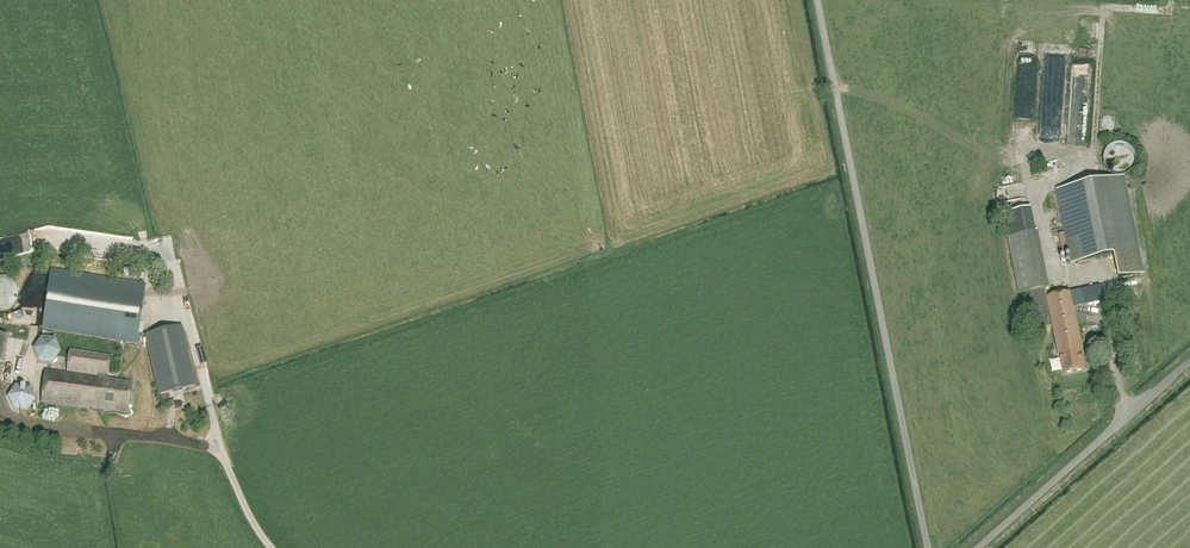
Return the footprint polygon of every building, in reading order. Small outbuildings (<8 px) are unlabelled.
[(1019,179),(1017,169),(1002,172),(1004,182),(1019,179)] [(1123,177),(1105,181),(1060,190),(1074,263),(1114,255),(1118,279),(1142,274),(1123,177)] [(1007,212),(1026,208),(1020,185),(1001,189),(1007,212)] [(1030,208),(1002,213),(1007,238),(1018,294),(1028,292),(1044,289),(1049,288),(1038,231),(1035,232),(1030,208)] [(59,245),(59,232),(49,232),(49,245),(59,245)] [(50,270),(42,329),(136,343),(145,284),(50,270)] [(1079,301),(1096,301),(1096,285),(1079,285),(1079,301)] [(1046,297),(1044,289),(1028,292),(1035,329),(1052,326),(1058,356),(1060,356),(1064,373),(1084,369),(1081,351),(1083,351),(1078,325),(1088,323),(1086,313),(1076,315),(1071,292),(1046,297)] [(195,386),(181,327),(145,335),(159,394),(195,386)] [(54,361),(54,346),(38,345),(37,361),(54,361)] [(66,373),(45,370),(41,401),(126,412),(130,382),(106,379),(109,356),(68,350),(66,373)] [(28,384),(6,391),(12,408),(34,401),(28,384)]
